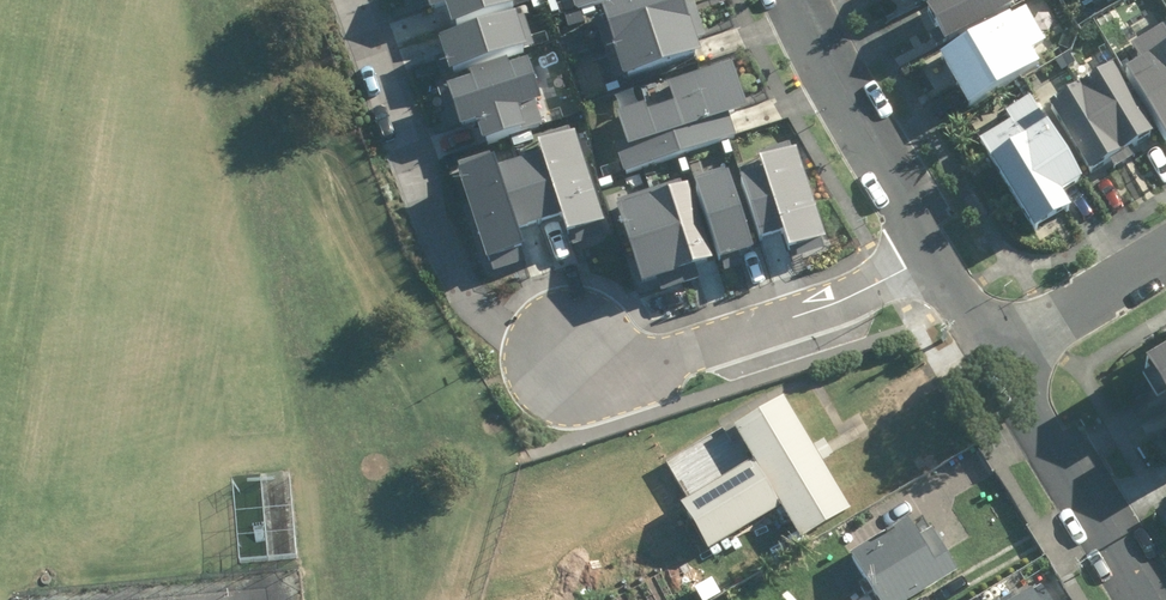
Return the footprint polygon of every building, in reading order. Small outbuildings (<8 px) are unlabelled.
[(455,23),(518,2),(518,0),(431,0),(434,10),(448,5),(455,23)] [(627,78),(703,52),(686,0),(623,0),(603,7),(627,78)] [(926,6),(943,39),(1013,2),(1012,0),(938,0),(926,6)] [(1024,0),(938,50),(969,103),(1042,60),(1032,45),(1046,37),(1024,0)] [(441,37),(452,70),(531,44),(521,11),(441,37)] [(1165,138),(1165,26),(1163,22),(1134,38),(1145,56),(1125,68),(1165,138)] [(479,119),(486,141),(528,127),(522,107),(542,100),(528,58),(513,63),(511,56),(437,81),(450,120),(462,116),(465,124),(479,119)] [(648,101),(618,111),(627,138),(616,142),(625,170),(735,133),(728,114),(750,107),(733,59),(671,79),(678,100),(651,110),(648,101)] [(1048,103),(1089,170),(1155,131),(1113,63),(1048,103)] [(979,136),(1037,226),(1073,203),(1065,190),(1085,178),(1029,91),(1003,107),(1009,117),(979,136)] [(563,216),(568,232),(607,219),(578,131),(538,144),(541,154),(498,168),(494,156),(457,168),(486,259),(526,246),(521,230),(563,216)] [(743,176),(765,238),(783,232),(790,251),(829,237),(794,139),(759,151),(765,169),(743,176)] [(729,166),(698,176),(723,258),(755,249),(729,166)] [(682,177),(620,197),(622,204),(617,206),(642,283),(715,260),(690,183),(685,185),(682,177)] [(1149,362),(1165,391),(1165,352),(1149,362)] [(784,503),(802,534),(853,506),(788,392),(737,421),(755,452),(682,494),(711,544),(784,503)] [(884,599),(907,599),(959,567),(932,525),(922,532),(911,516),(853,553),(884,599)] [(1045,582),(1021,597),(1016,589),(998,599),(1056,599),(1045,582)] [(869,591),(854,599),(875,599),(869,591)]
